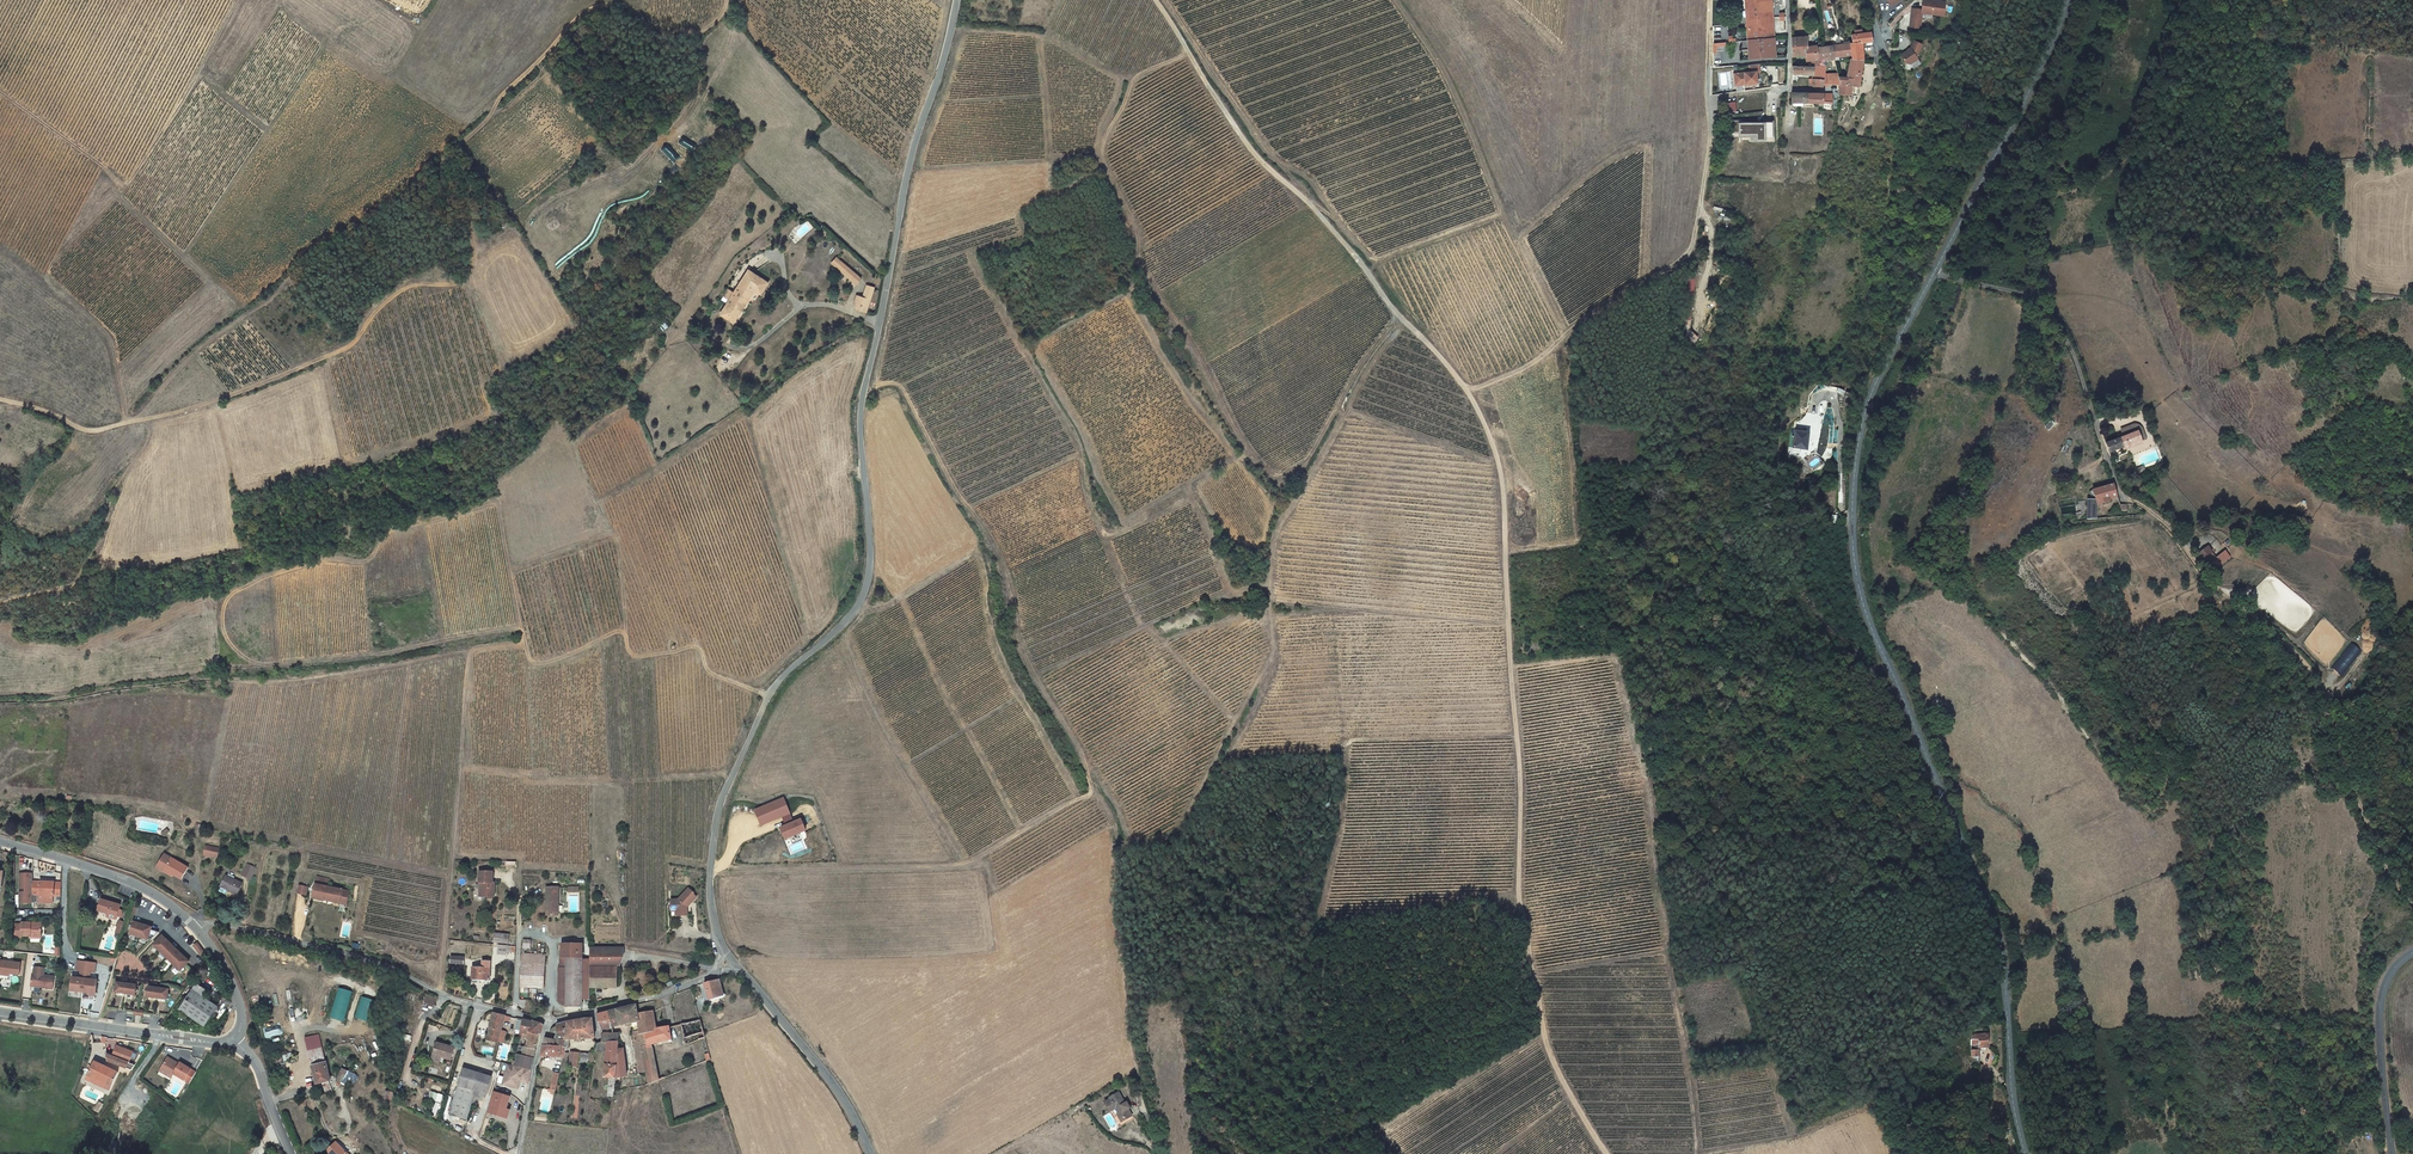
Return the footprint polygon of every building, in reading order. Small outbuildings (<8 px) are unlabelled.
[(1756,40),(1781,39),(1778,0),(1753,0),(1756,40)] [(1896,8),(1906,2),(1905,0),(1892,0),(1896,8)] [(1929,13),(1919,12),(1918,21),(1928,22),(1928,20),(1939,22),(1939,17),(1948,18),(1950,16),(1952,4),(1930,2),(1929,13)] [(1928,22),(1918,21),(1917,30),(1927,31),(1928,22)] [(1858,38),(1859,45),(1859,47),(1868,46),(1879,44),(1878,35),(1870,36),(1863,37),(1858,38)] [(1812,38),(1798,40),(1799,59),(1809,59),(1808,51),(1813,49),(1812,38)] [(1781,39),(1756,40),(1757,58),(1781,56),(1781,39)] [(1713,53),(1718,53),(1717,47),(1726,47),(1726,42),(1712,43),(1713,53)] [(1929,47),(1921,43),(1918,51),(1908,58),(1913,65),(1917,66),(1925,61),(1924,59),(1929,47)] [(1859,45),(1839,47),(1842,61),(1857,61),(1857,63),(1871,62),(1871,59),(1870,55),(1868,46),(1859,47),(1859,45)] [(1808,51),(1809,59),(1811,69),(1826,68),(1823,49),(1823,47),(1813,49),(1808,51)] [(1839,47),(1833,48),(1834,59),(1832,85),(1847,86),(1846,80),(1845,74),(1839,75),(1837,61),(1842,61),(1839,47)] [(1811,69),(1804,69),(1799,70),(1800,76),(1823,76),(1823,85),(1819,85),(1819,88),(1821,88),(1831,88),(1832,85),(1834,59),(1833,48),(1830,48),(1823,49),(1826,68),(1811,69)] [(1857,63),(1857,61),(1842,61),(1837,61),(1839,75),(1845,74),(1846,80),(1856,80),(1857,74),(1857,63)] [(1871,62),(1857,63),(1857,74),(1869,75),(1871,62)] [(1768,75),(1767,67),(1756,68),(1757,75),(1742,77),(1743,84),(1747,84),(1748,88),(1756,87),(1756,86),(1759,86),(1759,87),(1765,86),(1764,76),(1768,75)] [(1846,80),(1847,86),(1847,90),(1846,93),(1845,96),(1865,99),(1869,75),(1857,74),(1856,80),(1846,80)] [(1828,112),(1838,113),(1838,97),(1798,97),(1798,105),(1820,105),(1819,108),(1828,108),(1828,112)] [(1771,122),(1738,122),(1739,138),(1748,138),(1748,143),(1771,142),(1771,122)] [(680,168),(686,162),(673,148),(667,153),(680,168)] [(840,260),(836,265),(863,286),(867,281),(840,260)] [(722,318),(736,327),(756,296),(763,300),(772,287),(751,274),(722,318)] [(866,299),(861,296),(858,301),(860,303),(858,309),(869,314),(879,290),(871,287),(866,299)] [(2142,432),(2146,441),(2151,439),(2152,438),(2146,426),(2139,424),(2127,429),(2128,434),(2124,435),(2125,439),(2142,432)] [(1798,428),(1796,446),(1810,447),(1812,430),(1798,428)] [(2142,432),(2125,439),(2112,443),(2116,452),(2146,441),(2142,432)] [(1792,447),(1790,455),(1798,457),(1800,448),(1792,447)] [(2096,500),(2097,505),(2110,501),(2109,499),(2117,497),(2114,484),(2092,490),(2096,500)] [(2088,500),(2087,519),(2096,519),(2097,505),(2096,500),(2088,500)] [(2235,559),(2224,546),(2216,553),(2207,543),(2195,553),(2215,576),(2227,566),(2235,559)] [(2361,652),(2349,642),(2331,667),(2343,676),(2361,652)] [(790,813),(783,798),(761,807),(768,822),(781,816),(790,813)] [(768,822),(761,807),(755,810),(761,825),(768,822)] [(790,813),(781,816),(785,826),(793,822),(790,813)] [(805,831),(801,819),(793,822),(785,826),(789,837),(805,831)] [(789,837),(785,826),(780,828),(785,839),(789,837)] [(219,848),(206,846),(204,854),(218,857),(219,848)] [(164,872),(165,870),(174,875),(182,879),(188,868),(181,863),(182,862),(166,852),(157,868),(164,872)] [(251,879),(256,868),(247,864),(242,875),(251,879)] [(479,883),(481,883),(481,893),(487,893),(487,896),(494,897),(494,883),(492,883),(492,872),(479,872),(479,883)] [(32,874),(19,873),(19,888),(25,888),(25,892),(19,892),(19,903),(32,903),(32,874)] [(33,874),(32,874),(32,903),(35,903),(35,902),(36,895),(39,895),(39,902),(45,903),(45,882),(40,882),(39,884),(33,883),(33,881),(33,874)] [(237,894),(242,883),(226,875),(221,886),(221,887),(219,891),(226,895),(228,890),(237,894)] [(330,881),(317,878),(316,884),(315,884),(314,889),(316,889),(315,891),(314,891),(312,898),(324,900),(324,899),(333,901),(332,902),(340,903),(342,890),(329,887),(330,881)] [(55,883),(45,882),(45,903),(53,903),(53,896),(54,896),(60,896),(61,885),(55,885),(55,883)] [(481,883),(479,883),(479,896),(487,896),(487,893),(481,893),(481,883)] [(307,887),(299,885),(297,893),(306,895),(307,887)] [(548,901),(549,915),(558,915),(558,887),(546,887),(547,901),(548,901)] [(676,909),(676,914),(687,914),(687,904),(689,904),(697,897),(694,894),(695,893),(690,888),(679,898),(672,898),(672,904),(676,904),(676,909)] [(349,891),(342,890),(340,903),(346,905),(349,891)] [(121,905),(101,899),(98,911),(108,914),(107,917),(109,917),(110,914),(115,916),(114,919),(116,919),(117,916),(119,910),(121,905)] [(139,937),(143,925),(137,922),(136,925),(133,924),(133,926),(131,930),(130,934),(139,937)] [(22,924),(14,924),(15,937),(22,937),(22,936),(31,936),(41,936),(42,923),(22,923),(22,924)] [(149,926),(143,925),(139,937),(151,941),(159,932),(151,930),(148,929),(149,926)] [(494,933),(494,943),(509,944),(509,934),(494,933)] [(161,938),(153,945),(160,952),(169,942),(164,938),(163,940),(161,938)] [(169,942),(160,952),(167,958),(174,950),(172,948),(174,947),(169,942)] [(198,944),(194,947),(199,953),(203,950),(198,944)] [(507,952),(511,952),(511,946),(508,946),(497,945),(497,955),(507,955),(507,952)] [(560,960),(560,1003),(563,1005),(566,1005),(566,1006),(582,1006),(582,945),(561,945),(561,958),(566,958),(566,960),(560,960)] [(618,967),(622,958),(622,948),(590,948),(590,988),(618,988),(618,967)] [(176,953),(174,950),(167,958),(173,964),(183,955),(178,951),(176,953)] [(532,968),(545,968),(545,955),(530,954),(530,962),(522,961),(521,970),(532,971),(532,968)] [(187,959),(183,955),(173,964),(175,965),(179,970),(180,971),(188,963),(185,961),(187,959)] [(0,960),(0,974),(1,975),(1,974),(1,973),(10,974),(20,975),(21,963),(0,960)] [(96,963),(78,961),(76,970),(80,971),(91,972),(95,973),(96,963)] [(32,974),(31,984),(41,986),(41,987),(53,989),(54,977),(43,975),(44,968),(34,967),(33,974),(32,974)] [(472,967),(471,980),(489,980),(490,968),(472,967)] [(532,971),(521,970),(521,987),(544,987),(545,968),(532,968),(532,971)] [(91,972),(80,971),(79,978),(90,979),(91,972)] [(79,978),(72,977),(70,991),(95,994),(97,980),(90,979),(79,978)] [(715,979),(719,997),(724,995),(719,977),(715,979)] [(715,979),(705,982),(710,999),(719,997),(715,979)] [(125,992),(126,984),(116,982),(115,992),(123,993),(123,991),(125,992)] [(197,983),(179,1010),(204,1027),(218,1007),(205,998),(209,991),(197,983)] [(126,984),(125,992),(127,992),(127,994),(135,995),(136,985),(126,984)] [(149,986),(147,996),(156,998),(156,996),(158,996),(159,988),(149,986)] [(169,989),(159,988),(158,996),(159,996),(159,998),(167,999),(169,989)] [(338,988),(332,1019),(345,1021),(351,991),(338,988)] [(434,1006),(437,998),(427,994),(424,1002),(434,1006)] [(368,1021),(372,999),(360,997),(356,1019),(368,1021)] [(636,1070),(646,1070),(641,1032),(638,1014),(636,1004),(608,1011),(611,1026),(633,1022),(636,1070)] [(646,1070),(648,1083),(650,1083),(658,1079),(650,1043),(660,1041),(661,1044),(672,1041),(668,1026),(656,1029),(653,1010),(638,1014),(641,1032),(646,1070)] [(596,1013),(600,1027),(611,1026),(608,1011),(596,1013)] [(490,1022),(489,1036),(499,1038),(501,1030),(504,1020),(505,1016),(493,1013),(490,1022)] [(566,1061),(567,1054),(569,1040),(595,1036),(591,1018),(582,1018),(556,1022),(556,1025),(549,1027),(549,1031),(556,1032),(554,1038),(544,1037),(544,1038),(543,1044),(563,1046),(562,1057),(561,1060),(566,1061)] [(705,1040),(701,1023),(700,1018),(682,1023),(687,1042),(690,1041),(691,1042),(702,1038),(703,1040),(705,1040)] [(523,1033),(522,1039),(527,1039),(529,1033),(532,1022),(523,1020),(521,1032),(523,1033)] [(532,1022),(529,1033),(539,1035),(541,1026),(542,1027),(543,1026),(541,1024),(532,1022)] [(595,1042),(594,1052),(606,1055),(602,1076),(607,1076),(605,1088),(613,1089),(618,1045),(620,1031),(601,1033),(600,1042),(595,1042)] [(519,1046),(517,1054),(533,1058),(539,1035),(529,1033),(527,1039),(529,1040),(527,1048),(519,1046)] [(1973,1035),(1971,1036),(1971,1050),(1971,1063),(1980,1063),(1979,1047),(1981,1046),(1988,1046),(1988,1034),(1973,1035)] [(312,1064),(325,1061),(319,1035),(306,1038),(312,1064)] [(541,1054),(562,1057),(563,1046),(543,1044),(541,1054)] [(437,1045),(434,1057),(449,1061),(453,1048),(437,1045)] [(618,1045),(613,1089),(612,1091),(615,1091),(616,1086),(619,1086),(619,1076),(625,1075),(624,1048),(621,1048),(621,1045),(618,1045)] [(133,1052),(116,1046),(113,1054),(112,1056),(107,1054),(108,1061),(127,1068),(129,1063),(133,1052)] [(588,1064),(592,1065),(594,1054),(590,1053),(590,1054),(581,1053),(581,1056),(580,1060),(589,1061),(588,1064)] [(517,1057),(514,1066),(531,1070),(533,1058),(517,1054),(516,1055),(517,1057)] [(179,1064),(168,1057),(161,1068),(173,1075),(174,1074),(189,1083),(196,1072),(180,1063),(179,1064)] [(119,1072),(95,1061),(87,1079),(94,1082),(96,1078),(105,1082),(103,1086),(110,1090),(119,1072)] [(325,1063),(313,1066),(317,1084),(322,1082),(326,1093),(332,1091),(328,1081),(329,1081),(325,1063)] [(531,1070),(514,1066),(508,1064),(504,1081),(510,1082),(509,1086),(518,1089),(520,1082),(528,1084),(531,1070)] [(173,1075),(161,1068),(159,1071),(171,1078),(173,1075)] [(486,1095),(491,1076),(462,1068),(449,1116),(468,1121),(475,1092),(486,1095)] [(341,1083),(348,1086),(355,1074),(342,1069),(340,1074),(344,1076),(341,1083)] [(546,1094),(554,1095),(559,1072),(553,1071),(549,1088),(547,1088),(546,1094)] [(105,1082),(96,1078),(94,1082),(103,1086),(105,1082)] [(383,1101),(393,1104),(397,1094),(387,1090),(383,1101)] [(431,1112),(437,1114),(443,1095),(431,1091),(428,1101),(434,1103),(431,1112)] [(495,1091),(489,1111),(507,1116),(510,1107),(507,1107),(510,1095),(495,1091)] [(1128,1109),(1130,1108),(1126,1102),(1125,1103),(1118,1093),(1109,1098),(1110,1100),(1105,1103),(1110,1112),(1112,1111),(1116,1118),(1114,1119),(1119,1128),(1124,1125),(1121,1120),(1127,1116),(1130,1122),(1134,1119),(1128,1109)] [(1127,1116),(1121,1120),(1124,1125),(1130,1122),(1127,1116)] [(329,1149),(328,1152),(328,1153),(346,1153),(336,1142),(329,1149)]
